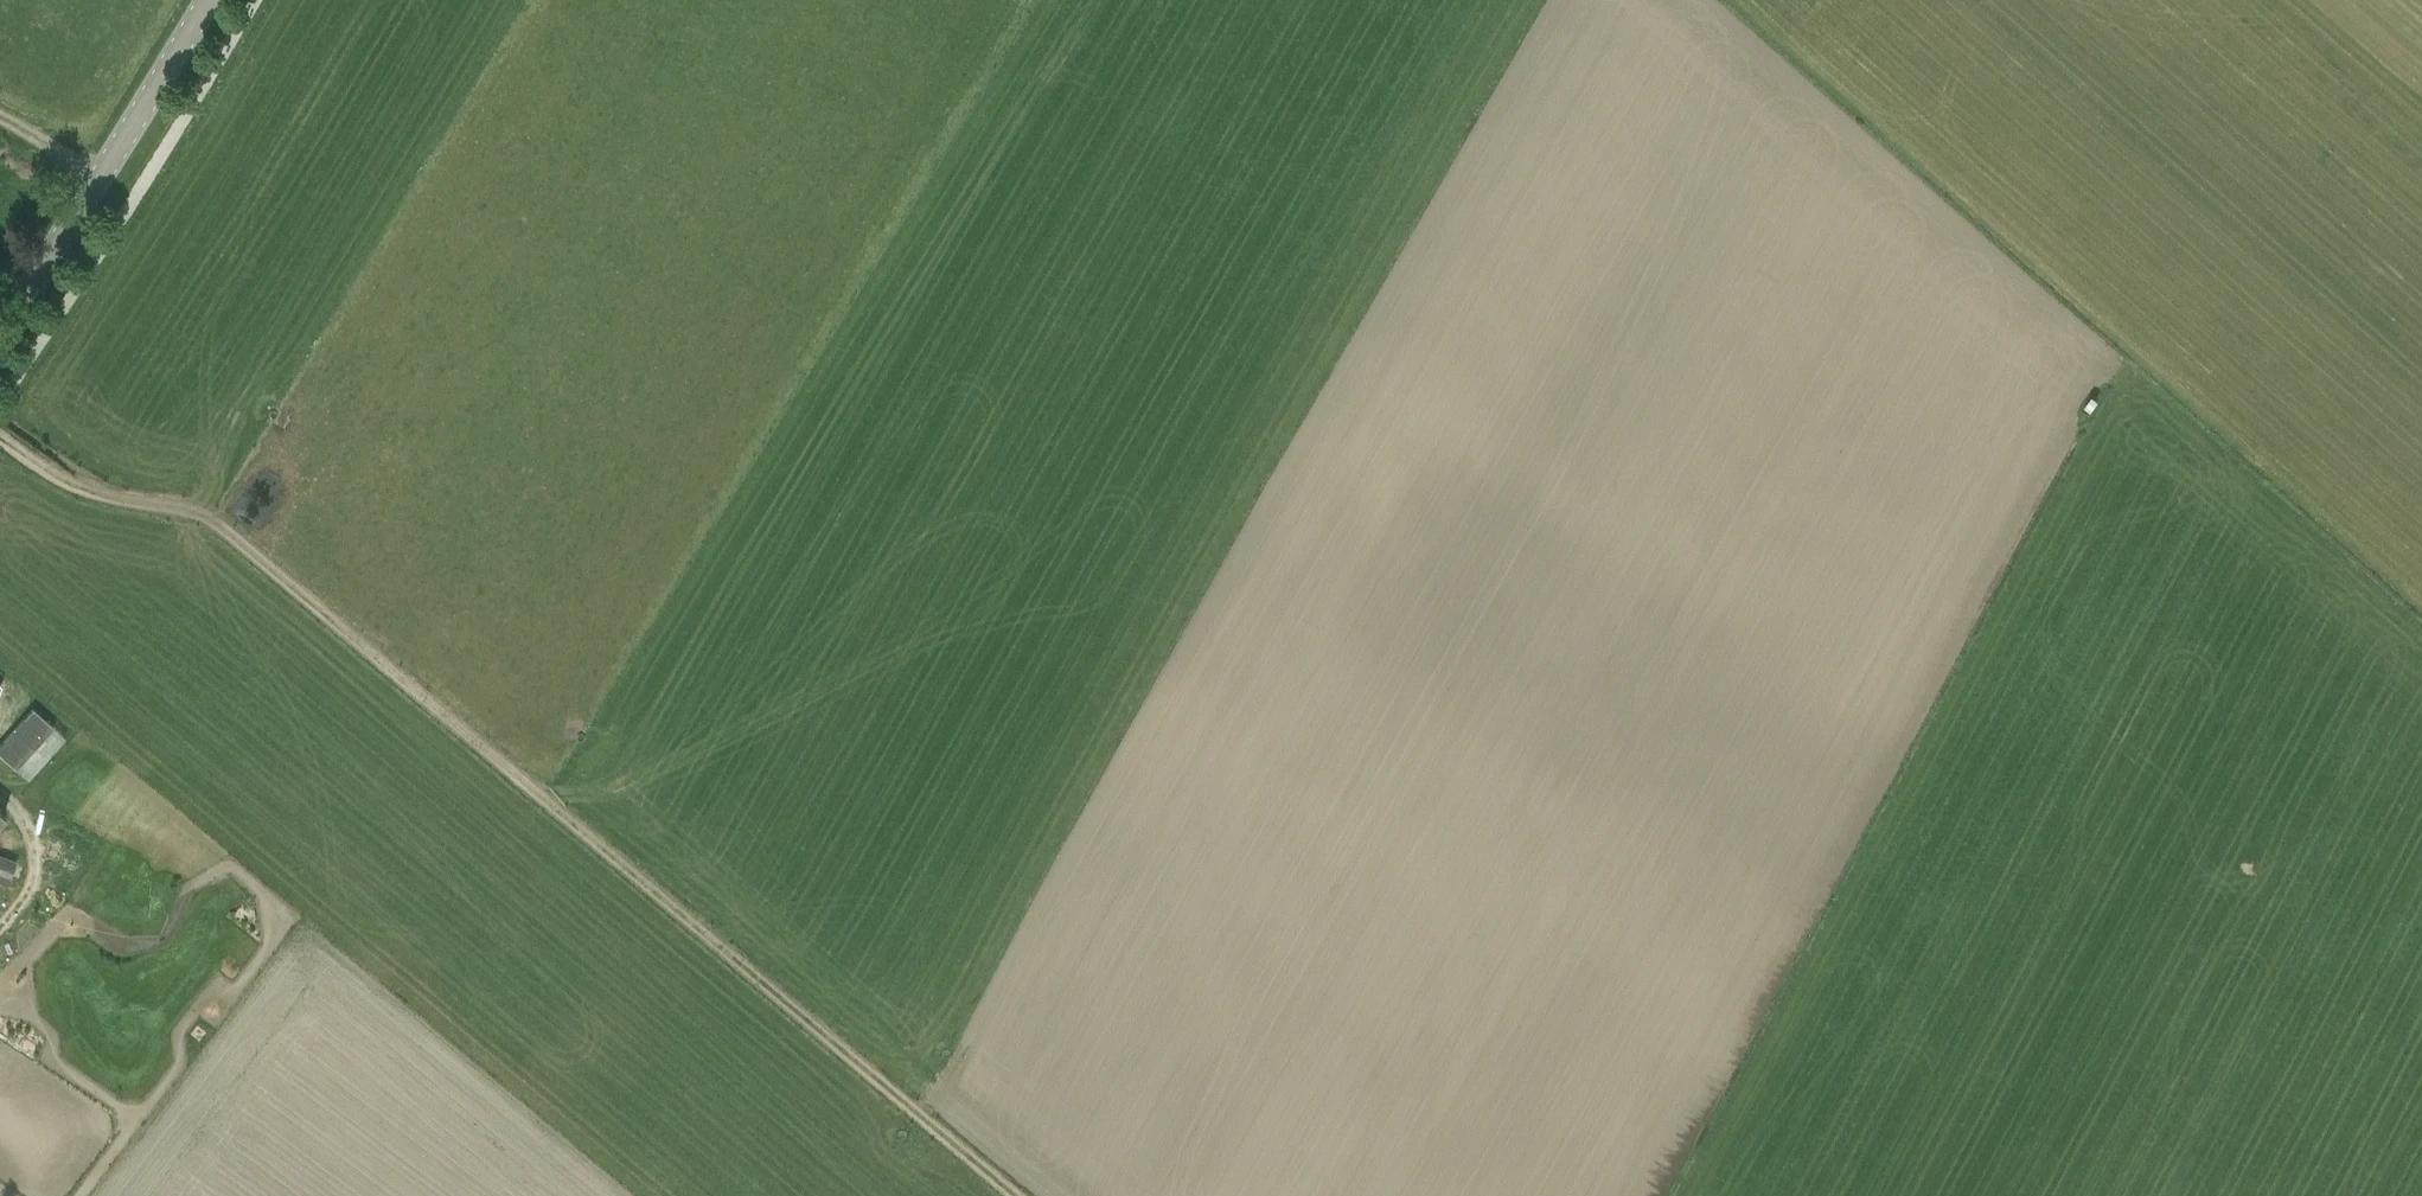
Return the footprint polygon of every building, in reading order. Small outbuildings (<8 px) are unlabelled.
[(6,845),(18,829),(3,816),(5,815),(0,811),(0,840),(6,845)] [(11,877),(15,861),(0,854),(0,873),(11,877)]
